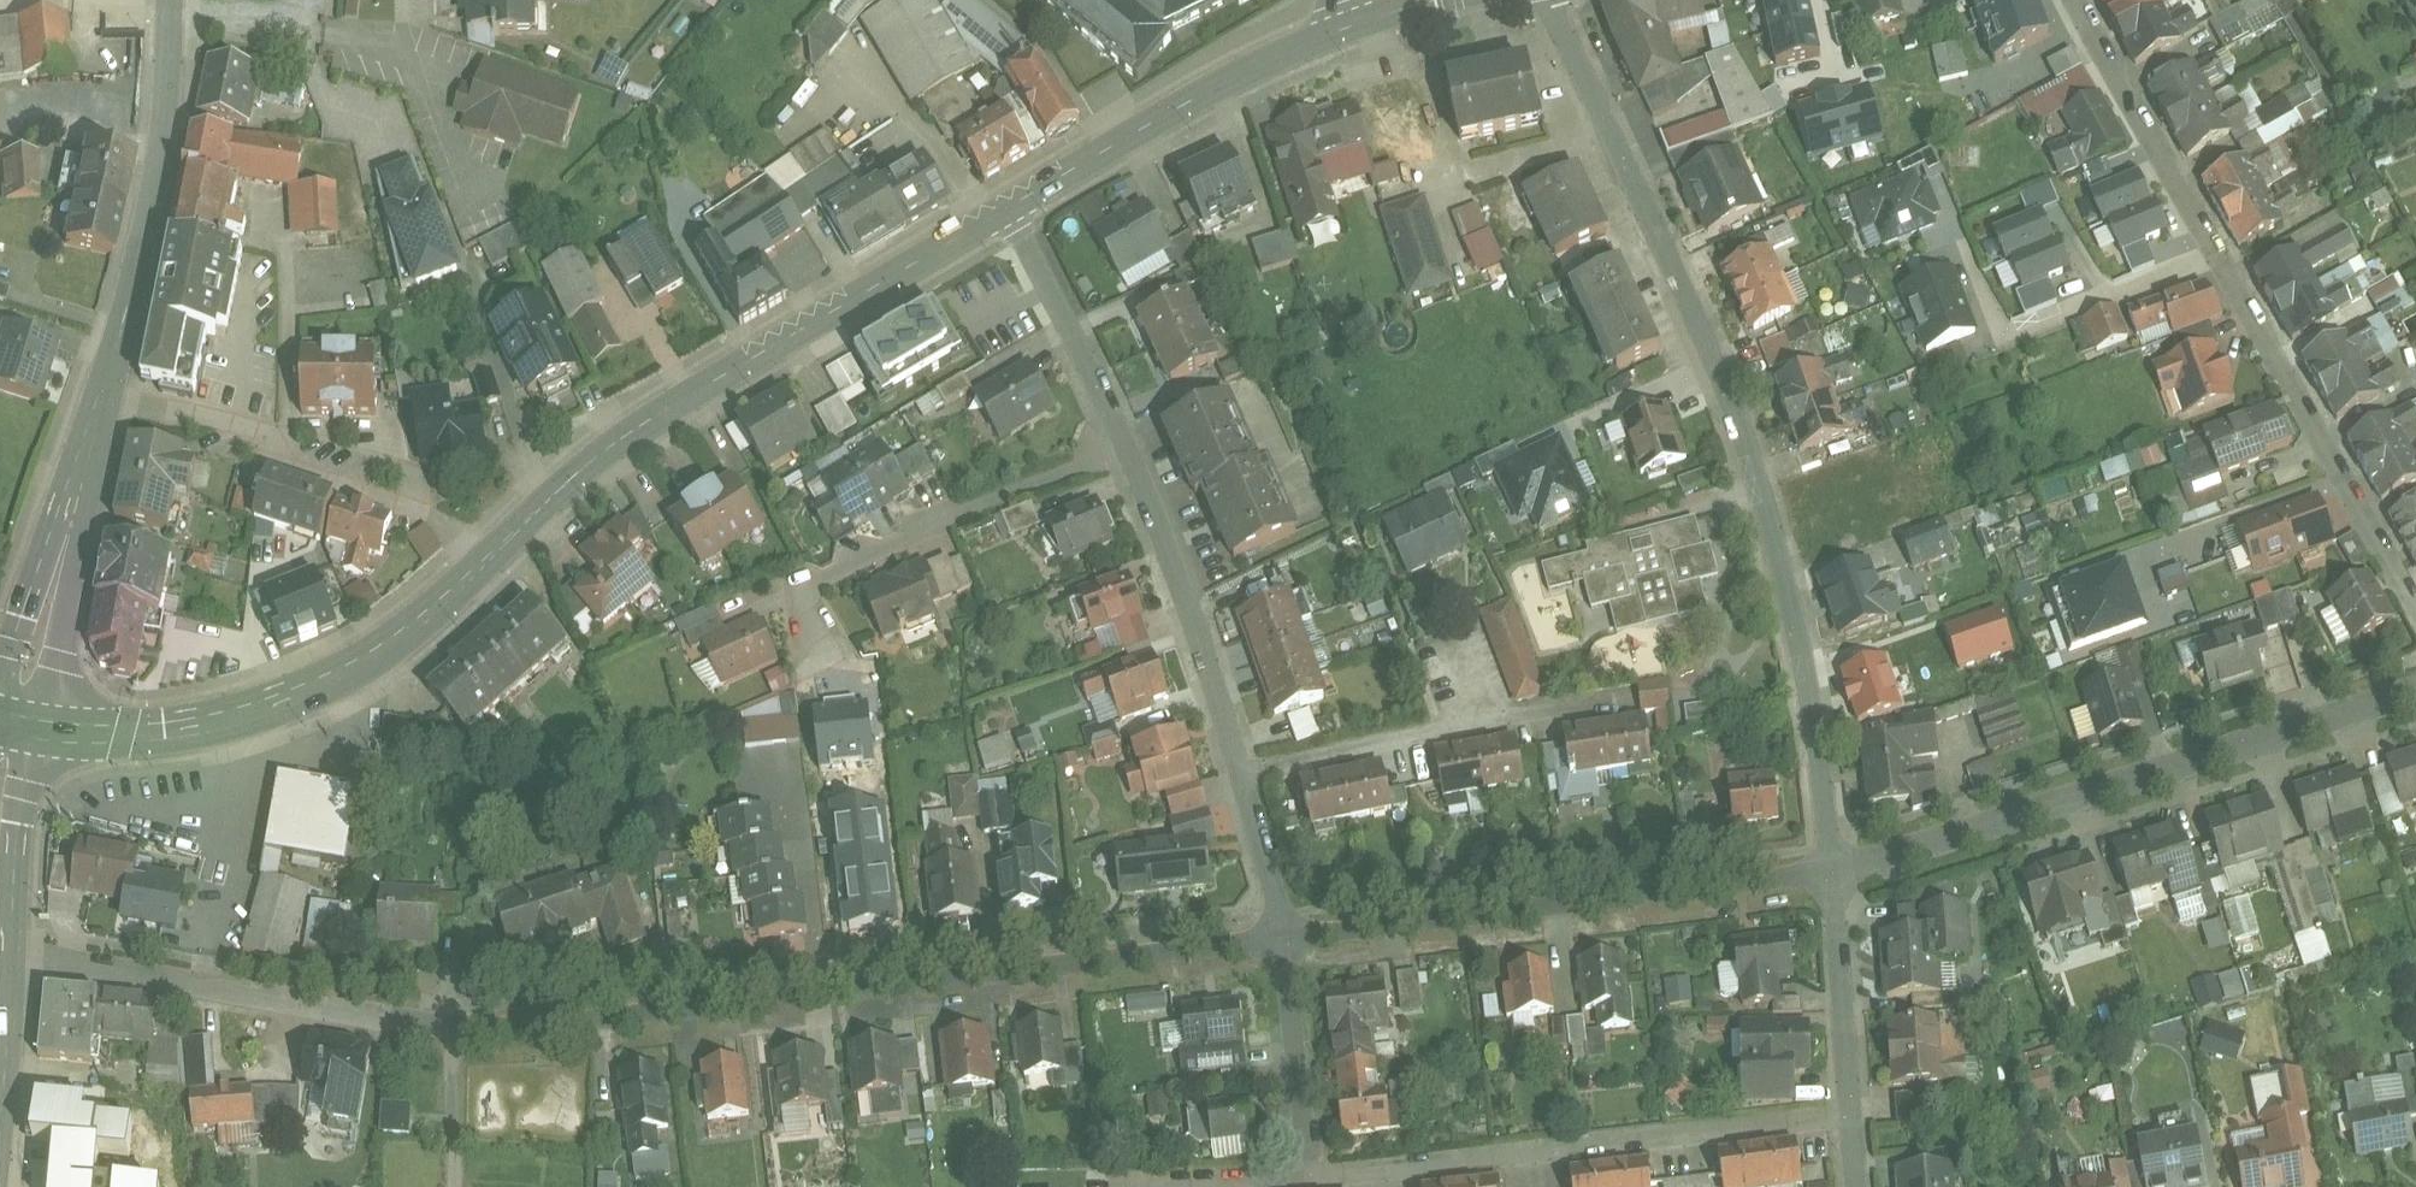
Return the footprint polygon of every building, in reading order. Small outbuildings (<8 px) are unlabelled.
[(527,0),(463,0),(463,13),(471,13),(471,28),(493,28),(493,36),(498,36),(498,34),(518,33),(518,14),(527,14),(527,0)] [(702,4),(715,10),(720,0),(703,0),(702,4)] [(825,13),(848,31),(859,17),(885,1),(889,7),(900,0),(836,0),(825,13)] [(863,22),(913,106),(955,81),(975,69),(983,59),(1008,79),(1041,59),(1039,56),(971,0),(900,0),(889,7),(863,22)] [(1138,82),(1173,39),(1168,35),(1237,0),(1039,0),(1138,82)] [(1603,3),(1616,38),(1641,93),(1642,93),(1666,81),(1679,75),(1667,50),(1675,46),(1668,27),(1706,19),(1723,14),(1719,0),(1605,0),(1603,3)] [(1777,67),(1821,58),(1809,0),(1763,0),(1777,67)] [(1877,15),(1895,11),(1892,0),(1868,0),(1877,15)] [(1996,65),(2038,42),(2050,36),(2036,0),(1972,0),(1996,65)] [(2118,31),(2161,9),(2157,0),(2102,0),(2118,31)] [(2169,5),(2175,16),(2188,10),(2183,0),(2178,0),(2169,5)] [(2210,5),(2218,18),(2237,8),(2233,0),(2220,0),(2210,5)] [(2238,8),(2246,22),(2273,7),(2269,0),(2252,0),(2238,8)] [(2287,0),(2269,0),(2273,7),(2281,21),(2295,14),(2287,0)] [(2273,7),(2246,22),(2253,36),(2281,21),(2273,7)] [(2238,8),(2210,23),(2218,38),(2246,22),(2238,8)] [(2161,9),(2118,31),(2136,65),(2180,43),(2179,40),(2198,30),(2188,10),(2175,16),(2167,21),(2161,9)] [(848,31),(825,13),(805,37),(830,57),(850,33),(848,31)] [(1774,117),(1735,51),(1723,14),(1706,19),(1708,59),(1728,113),(1662,137),(1669,156),(1671,155),(1697,146),(1774,117)] [(0,27),(0,84),(70,75),(63,18),(0,27)] [(2246,22),(2218,38),(2226,52),(2253,36),(2246,22)] [(1967,74),(1961,44),(1934,50),(1940,80),(1967,74)] [(2073,51),(2047,65),(2057,82),(2082,68),(2073,51)] [(628,69),(609,58),(597,78),(617,89),(628,69)] [(2193,66),(2150,91),(2161,110),(2160,110),(2169,125),(2212,100),(2206,88),(2225,78),(2214,58),(2195,69),(2193,66)] [(1081,124),(1041,59),(1008,79),(1018,96),(1048,144),(1081,124)] [(261,70),(210,60),(198,115),(249,125),(253,107),(260,74),(261,70)] [(1527,65),(1448,82),(1461,141),(1540,124),(1527,65)] [(580,97),(486,66),(477,94),(464,90),(457,112),(470,117),(465,132),(518,149),(523,135),(563,149),(580,97)] [(305,84),(288,80),(288,79),(260,74),(253,107),(262,109),(266,90),(284,94),(282,104),(301,108),(305,84)] [(1003,108),(979,122),(955,81),(924,99),(949,141),(958,136),(985,181),(1003,170),(1031,154),(1004,107),(1003,108)] [(1666,81),(1642,93),(1654,118),(1678,107),(1666,81)] [(652,93),(632,86),(629,97),(649,103),(652,93)] [(1814,158),(1882,140),(1869,92),(1801,110),(1814,158)] [(1048,144),(1018,96),(1001,106),(1003,108),(1004,107),(1031,154),(1048,144)] [(2126,143),(2099,96),(2064,114),(2076,135),(2065,142),(2066,143),(2052,150),(2061,175),(2079,167),(2080,168),(2092,161),(2093,162),(2126,143)] [(634,101),(621,97),(617,111),(629,115),(634,101)] [(2285,99),(2256,115),(2265,131),(2269,129),(2293,115),(2285,99)] [(2212,100),(2169,125),(2177,139),(2188,158),(2232,133),(2230,131),(2249,120),(2238,101),(2219,112),(2212,100)] [(696,113),(685,107),(678,122),(689,127),(696,113)] [(1318,120),(1316,114),(1281,126),(1283,132),(1270,136),(1301,230),(1337,218),(1328,189),(1370,175),(1369,175),(1368,173),(1369,173),(1362,152),(1366,150),(1352,109),(1318,120)] [(2293,115),(2269,129),(2277,143),(2302,129),(2294,115),(2293,115)] [(827,131),(791,155),(807,179),(840,157),(843,155),(827,131)] [(305,142),(194,134),(173,238),(227,248),(230,234),(245,237),(248,223),(233,220),(240,188),(231,186),(232,176),(290,189),(300,189),(305,142)] [(354,145),(321,144),(320,162),(354,163),(354,145)] [(133,156),(86,145),(74,197),(122,207),(133,156)] [(1697,146),(1671,155),(1678,170),(1702,159),(1697,146)] [(1934,150),(1899,167),(1903,177),(1924,169),(1929,182),(1944,176),(1934,150)] [(2265,152),(2246,163),(2245,160),(2203,184),(2214,202),(2213,203),(2221,217),(2263,193),(2257,181),(2275,170),(2265,152)] [(1736,153),(1682,179),(1691,198),(1695,197),(1710,230),(1708,231),(1709,233),(1761,208),(1736,153)] [(1231,154),(1181,177),(1193,204),(1205,229),(1207,228),(1237,214),(1242,224),(1260,215),(1231,154)] [(925,156),(880,181),(909,232),(953,205),(925,156)] [(858,182),(840,157),(786,195),(802,221),(820,210),(853,264),(909,232),(880,181),(861,192),(855,184),(858,182)] [(36,158),(2,160),(5,205),(39,202),(36,158)] [(415,161),(378,176),(403,293),(415,286),(416,291),(464,274),(434,194),(427,196),(415,161)] [(2084,171),(2090,184),(2113,174),(2107,162),(2084,171)] [(1577,171),(1527,194),(1556,256),(1606,233),(1577,171)] [(2090,184),(2094,194),(2117,184),(2113,174),(2090,184)] [(2094,194),(2091,195),(2103,225),(2156,203),(2156,202),(2151,203),(2139,175),(2117,184),(2094,194)] [(768,177),(690,230),(703,249),(698,252),(741,325),(787,299),(765,264),(742,278),(738,272),(762,257),(761,257),(776,248),(806,227),(802,221),(786,195),(768,177)] [(1915,179),(1855,203),(1865,229),(1878,224),(1886,245),(1934,226),(1930,217),(1938,214),(1928,189),(1920,192),(1915,179)] [(2037,189),(2047,211),(2061,205),(2052,183),(2037,189)] [(300,189),(290,189),(292,238),(341,236),(338,187),(300,189)] [(2037,189),(2020,196),(2027,212),(2035,209),(2037,215),(2042,213),(2047,211),(2037,189)] [(2270,205),(2263,193),(2221,217),(2229,231),(2230,231),(2240,250),(2282,226),(2280,222),(2299,212),(2289,194),(2270,205)] [(2393,207),(2385,193),(2373,200),(2381,214),(2393,207)] [(122,207),(74,197),(64,245),(112,256),(122,207)] [(1423,203),(1386,215),(1412,295),(1449,283),(1423,203)] [(2156,203),(2103,225),(2104,226),(2108,225),(2120,253),(2123,252),(2146,243),(2169,233),(2156,203)] [(1205,229),(1193,204),(1180,210),(1191,233),(1194,240),(1209,233),(1207,228),(1205,229)] [(1145,205),(1095,234),(1120,277),(1168,249),(1170,247),(1169,246),(1145,205)] [(1476,205),(1464,211),(1474,235),(1487,229),(1476,205)] [(2037,215),(1994,233),(2006,263),(2059,241),(2058,239),(2054,241),(2042,213),(2037,215)] [(657,237),(649,224),(644,223),(621,237),(620,241),(626,250),(609,260),(623,284),(640,274),(653,297),(683,279),(658,237),(657,237)] [(519,224),(481,243),(494,268),(531,249),(519,224)] [(1790,227),(1768,237),(1774,250),(1785,245),(1796,240),(1790,227)] [(2344,229),(2298,255),(2309,273),(2354,248),(2344,229)] [(1191,233),(1169,246),(1170,247),(1168,249),(1182,272),(1200,264),(1204,262),(1194,240),(1191,233)] [(1491,234),(1466,245),(1479,275),(1504,264),(1491,234)] [(1284,235),(1253,245),(1263,275),(1293,265),(1284,235)] [(227,248),(173,238),(156,324),(208,336),(219,338),(222,326),(229,328),(243,251),(227,248)] [(1805,258),(1796,240),(1785,245),(1794,263),(1805,258)] [(2059,241),(2006,263),(2007,264),(2011,262),(2023,291),(2049,281),(2072,271),(2059,241)] [(2155,264),(2146,243),(2123,252),(2132,274),(2155,264)] [(1774,250),(1766,254),(1774,273),(1794,263),(1785,245),(1774,250)] [(1611,246),(1587,257),(1593,269),(1617,258),(1611,246)] [(580,251),(543,270),(569,322),(599,307),(606,303),(580,251)] [(1765,253),(1726,272),(1740,302),(1779,283),(1774,273),(1766,254),(1765,253)] [(2297,253),(2255,277),(2266,295),(2265,295),(2273,309),(2316,285),(2298,255),(2297,253)] [(1182,272),(1175,275),(1181,289),(1206,278),(1200,264),(1182,272)] [(1620,265),(1577,286),(1597,329),(1641,309),(1620,265)] [(1951,271),(1903,290),(1915,321),(1964,302),(1951,271)] [(640,274),(623,284),(637,307),(653,297),(640,274)] [(2373,293),(2389,320),(2415,304),(2415,297),(2404,276),(2373,293)] [(2057,301),(2049,281),(2023,291),(2017,294),(2026,315),(2057,301)] [(2316,285),(2273,309),(2281,323),(2282,323),(2293,343),(2334,319),(2333,316),(2361,300),(2351,282),(2323,297),(2316,285)] [(1779,283),(1740,302),(1754,332),(1793,313),(1779,283)] [(2203,285),(2160,300),(2161,302),(2170,325),(2174,337),(2210,324),(2222,320),(2203,285)] [(0,287),(0,301),(6,303),(10,290),(0,287)] [(1870,292),(1850,287),(1846,307),(1866,311),(1870,292)] [(1186,294),(1163,305),(1164,306),(1141,317),(1142,319),(1147,316),(1152,328),(1147,330),(1148,332),(1150,331),(1159,349),(1202,329),(1196,316),(1198,315),(1193,304),(1191,304),(1186,294)] [(578,372),(544,303),(533,308),(528,299),(503,312),(507,321),(496,326),(509,353),(506,355),(514,370),(517,369),(530,396),(541,390),(545,399),(571,386),(567,378),(578,372)] [(1964,302),(1915,321),(1928,353),(1976,334),(1964,302)] [(2161,302),(2129,313),(2137,337),(2170,325),(2161,302)] [(596,361),(621,348),(599,307),(569,322),(570,323),(575,321),(596,361)] [(935,308),(857,354),(885,402),(964,356),(935,308)] [(1349,319),(1334,308),(1319,328),(1335,339),(1349,319)] [(1641,309),(1597,329),(1618,373),(1661,352),(1641,309)] [(2115,311),(2086,323),(2097,349),(2126,337),(2115,311)] [(208,336),(156,324),(143,383),(162,387),(163,394),(194,401),(208,336)] [(2210,324),(2174,337),(2182,360),(2212,349),(2212,350),(2219,348),(2210,324)] [(2366,327),(2345,339),(2355,358),(2376,346),(2366,327)] [(1202,329),(1159,349),(1167,367),(1165,368),(1165,370),(1171,367),(1176,379),(1171,381),(1171,383),(1195,372),(1196,373),(1219,362),(1214,353),(1215,352),(1210,340),(1208,341),(1202,329)] [(4,330),(0,345),(0,392),(37,404),(55,346),(4,330)] [(1785,335),(1760,345),(1765,358),(1790,348),(1785,335)] [(2344,338),(2303,362),(2304,364),(2305,364),(2313,379),(2320,392),(2361,368),(2355,358),(2345,339),(2344,338)] [(1790,348),(1765,358),(1771,371),(1795,361),(1790,348)] [(2182,360),(2157,369),(2165,393),(2179,388),(2186,391),(2193,411),(2229,398),(2224,382),(2229,380),(2222,363),(2217,365),(2212,350),(2212,349),(2182,360)] [(328,355),(304,355),(304,416),(378,416),(378,354),(355,355),(355,351),(328,351),(328,355)] [(1245,358),(1220,369),(1226,384),(1251,373),(1245,358)] [(829,372),(840,395),(866,383),(854,359),(829,372)] [(1844,359),(1822,367),(1829,388),(1852,380),(1846,363),(1844,359)] [(1856,360),(1846,363),(1852,380),(1862,376),(1856,360)] [(1821,366),(1777,382),(1784,402),(1782,403),(1787,417),(1833,401),(1829,388),(1822,367),(1821,366)] [(1030,367),(975,396),(1000,441),(1054,412),(1030,367)] [(2361,368),(2320,392),(2327,405),(2328,405),(2336,420),(2337,422),(2379,399),(2378,399),(2400,387),(2389,367),(2367,379),(2361,368)] [(412,371),(396,374),(401,403),(418,400),(412,371)] [(494,373),(476,378),(485,405),(502,400),(494,373)] [(964,376),(938,391),(946,406),(973,391),(964,376)] [(787,393),(739,422),(768,472),(772,470),(768,464),(806,441),(809,448),(817,443),(787,393)] [(840,395),(815,410),(831,437),(856,423),(840,395)] [(454,412),(452,400),(416,405),(425,463),(488,453),(481,408),(454,412)] [(1228,400),(1167,427),(1179,454),(1177,455),(1183,468),(1184,468),(1197,495),(1205,491),(1258,468),(1228,400)] [(1833,401),(1787,417),(1792,431),(1794,430),(1801,450),(1846,435),(1845,433),(1838,413),(1833,401)] [(1861,405),(1838,413),(1845,433),(1868,425),(1861,405)] [(2390,419),(2401,439),(2415,431),(2415,417),(2411,408),(2390,419)] [(1666,409),(1646,416),(1646,414),(1624,422),(1642,476),(1647,474),(1650,481),(1667,475),(1665,468),(1688,461),(1688,458),(1685,459),(1679,442),(1681,441),(1680,439),(1678,440),(1666,409)] [(2227,427),(2205,436),(2207,442),(2187,450),(2192,463),(2199,484),(2213,479),(2266,459),(2264,453),(2293,443),(2274,410),(2227,427)] [(2390,419),(2348,442),(2365,472),(2406,448),(2401,439),(2390,419)] [(186,451),(132,440),(116,519),(178,532),(182,510),(175,509),(178,495),(191,498),(198,465),(184,462),(186,451)] [(892,464),(881,446),(852,463),(880,508),(908,491),(892,464)] [(1505,469),(1522,461),(1515,446),(1476,465),(1484,481),(1505,471),(1505,469)] [(1591,509),(1560,446),(1542,455),(1541,452),(1522,461),(1505,469),(1505,471),(1510,480),(1504,483),(1513,503),(1519,499),(1528,517),(1534,514),(1542,530),(1558,522),(1559,524),(1591,509)] [(921,447),(892,464),(908,491),(937,474),(921,447)] [(2365,472),(2382,503),(2415,485),(2415,459),(2413,461),(2406,448),(2365,472)] [(2141,455),(2146,470),(2164,464),(2158,449),(2141,455)] [(2125,458),(2131,476),(2146,470),(2141,455),(2140,452),(2125,458)] [(2125,458),(2101,467),(2107,484),(2131,476),(2125,458)] [(852,463),(824,479),(839,505),(851,525),(852,525),(880,508),(852,463)] [(2213,479),(2199,484),(2192,463),(2174,470),(2190,512),(2222,501),(2213,479)] [(1297,532),(1267,464),(1258,468),(1205,491),(1217,518),(1215,519),(1221,532),(1223,532),(1235,559),(1297,532)] [(727,472),(709,484),(712,489),(688,505),(684,500),(666,512),(672,522),(671,523),(701,568),(765,527),(735,481),(734,482),(727,472)] [(1707,472),(1680,481),(1685,495),(1711,485),(1707,472)] [(335,498),(268,475),(262,496),(256,519),(253,541),(276,542),(278,527),(323,541),(335,498)] [(262,496),(239,490),(232,513),(256,519),(262,496)] [(1445,496),(1413,510),(1416,518),(1387,531),(1408,576),(1412,574),(1413,577),(1428,570),(1427,568),(1432,566),(1428,557),(1451,547),(1454,554),(1469,548),(1445,496)] [(2316,501),(2302,506),(2302,505),(2280,513),(2279,513),(2295,555),(2333,541),(2332,539),(2334,536),(2329,523),(2326,522),(2318,499),(2316,500),(2316,501)] [(393,517),(339,501),(328,540),(356,548),(370,552),(382,556),(393,517)] [(1097,502),(1048,522),(1055,540),(1062,537),(1071,559),(1113,542),(1097,502)] [(1033,503),(1001,515),(1010,539),(1042,526),(1033,503)] [(839,505),(819,518),(832,540),(853,527),(852,525),(851,525),(839,505)] [(2392,520),(2408,547),(2415,543),(2415,505),(2392,520)] [(656,534),(637,510),(624,521),(643,545),(656,534)] [(2267,518),(2239,528),(2254,572),(2296,557),(2295,555),(2279,513),(2268,517),(2266,517),(2267,518)] [(1711,547),(1704,548),(1696,519),(1614,540),(1616,549),(1543,567),(1550,593),(1574,587),(1575,589),(1580,588),(1579,585),(1585,584),(1592,611),(1610,606),(1617,635),(1709,613),(1701,583),(1719,578),(1711,547)] [(624,521),(581,555),(601,579),(582,594),(579,596),(591,610),(603,625),(655,584),(631,554),(643,545),(624,521)] [(1002,543),(997,523),(966,531),(971,551),(1002,543)] [(431,524),(411,537),(427,562),(447,550),(431,524)] [(1945,524),(1902,538),(1913,568),(1955,554),(1945,524)] [(2356,534),(2339,543),(2353,567),(2369,558),(2356,534)] [(172,555),(112,543),(101,600),(148,610),(161,614),(172,555)] [(2408,547),(2415,562),(2415,543),(2408,547)] [(370,552),(356,548),(349,572),(375,580),(380,563),(368,559),(370,552)] [(2038,550),(2018,558),(2027,581),(2047,574),(2038,550)] [(214,556),(193,551),(190,567),(211,572),(214,556)] [(962,559),(949,564),(948,563),(929,571),(941,601),(974,587),(962,559)] [(1879,559),(1822,577),(1842,640),(1887,626),(1886,622),(1881,606),(1878,595),(1899,588),(1895,574),(1885,577),(1879,559)] [(895,582),(866,594),(884,639),(885,638),(885,637),(901,630),(902,632),(908,629),(907,626),(918,622),(921,628),(939,620),(932,604),(941,601),(929,571),(926,563),(893,577),(895,582)] [(2158,576),(2162,587),(2184,579),(2180,569),(2158,576)] [(2124,570),(2065,591),(2074,618),(2133,597),(2124,570)] [(282,648),(337,627),(317,576),(267,595),(281,631),(277,633),(282,648)] [(2393,621),(2368,577),(2330,599),(2354,643),(2393,621)] [(1127,578),(1082,593),(1084,600),(1092,625),(1095,631),(1113,625),(1138,616),(1140,615),(1127,578)] [(2184,579),(2162,587),(2166,597),(2188,589),(2184,579)] [(582,594),(573,583),(561,592),(575,624),(591,610),(579,596),(582,594)] [(2029,584),(2012,590),(2017,605),(2034,599),(2029,584)] [(2291,591),(2274,597),(2283,627),(2300,621),(2291,591)] [(1288,597),(1265,605),(1265,606),(1240,615),(1240,617),(1242,616),(1251,640),(1298,624),(1288,597)] [(2133,597),(2074,618),(2084,645),(2143,624),(2133,597)] [(2283,627),(2274,597),(2255,603),(2264,633),(2283,627)] [(1934,598),(1905,606),(1911,627),(1939,620),(1934,598)] [(148,610),(101,600),(92,647),(102,667),(115,669),(114,677),(135,681),(148,610)] [(500,623),(453,665),(458,670),(447,680),(433,693),(431,691),(428,693),(467,736),(469,734),(468,732),(502,701),(504,703),(505,701),(500,696),(526,672),(531,678),(533,677),(531,675),(565,644),(567,646),(569,644),(531,600),(529,602),(531,605),(505,628),(500,623)] [(1084,600),(1070,605),(1079,629),(1092,625),(1084,600)] [(1881,606),(1886,622),(1905,617),(1900,600),(1881,606)] [(1545,691),(1511,605),(1484,615),(1518,702),(1545,691)] [(1959,672),(2013,653),(1999,612),(1945,631),(1959,672)] [(182,618),(171,616),(167,633),(178,636),(182,618)] [(1138,616),(1113,625),(1123,653),(1128,651),(1149,644),(1150,643),(1145,629),(1143,630),(1138,616)] [(720,619),(685,635),(693,651),(704,646),(704,645),(727,634),(720,619)] [(727,634),(704,645),(704,646),(722,685),(777,660),(759,620),(727,634)] [(1298,624),(1251,640),(1260,665),(1306,648),(1298,624)] [(2258,628),(2198,647),(2212,692),(2263,676),(2257,657),(2267,654),(2258,628)] [(1153,655),(1149,644),(1128,651),(1132,663),(1153,655)] [(2137,645),(2116,652),(2122,670),(2143,664),(2137,645)] [(1306,648),(1260,665),(1268,689),(1315,673),(1306,648)] [(1132,663),(1104,673),(1105,674),(1111,693),(1122,722),(1152,711),(1149,703),(1168,696),(1154,655),(1132,663)] [(1885,660),(1842,674),(1858,724),(1901,710),(1885,660)] [(2143,664),(2122,670),(2124,677),(2126,676),(2129,689),(2148,683),(2143,664)] [(784,670),(767,679),(775,695),(792,686),(784,670)] [(1315,673),(1268,689),(1277,713),(1275,714),(1276,716),(1301,707),(1301,708),(1325,699),(1315,673)] [(1105,674),(1082,682),(1089,701),(1111,693),(1105,674)] [(2124,677),(2086,689),(2093,714),(2092,716),(2096,731),(2099,733),(2101,738),(2141,726),(2129,689),(2126,676),(2124,677)] [(1667,681),(1639,685),(1642,714),(1671,711),(1667,681)] [(856,700),(841,702),(848,769),(876,765),(870,705),(857,707),(856,700)] [(1975,700),(1933,715),(1934,726),(1978,711),(1975,700)] [(826,711),(814,713),(821,772),(848,769),(841,702),(825,704),(826,711)] [(1715,733),(1711,705),(1685,708),(1689,737),(1715,733)] [(2017,706),(1979,719),(1983,729),(2020,716),(2017,706)] [(800,741),(797,715),(785,717),(788,742),(800,741)] [(1933,715),(1904,724),(1905,738),(1863,743),(1869,805),(1912,800),(1914,812),(1937,805),(1932,760),(1937,759),(1934,726),(1933,715)] [(2020,716),(1983,729),(1986,740),(2024,726),(2020,716)] [(430,725),(387,717),(381,746),(425,754),(430,725)] [(785,717),(771,719),(774,744),(788,742),(785,717)] [(1643,721),(1604,727),(1610,773),(1629,770),(1631,781),(1651,778),(1650,766),(1651,766),(1648,751),(1651,750),(1646,718),(1643,718),(1643,721)] [(771,719),(757,720),(760,746),(774,744),(771,719)] [(757,720),(743,722),(746,747),(760,746),(757,720)] [(1302,742),(1322,737),(1319,722),(1298,727),(1302,742)] [(1113,725),(1087,733),(1092,749),(1093,749),(1116,743),(1119,742),(1113,725)] [(2024,726),(1986,740),(1991,752),(2029,739),(2024,726)] [(1565,731),(1568,752),(1559,754),(1558,754),(1561,777),(1564,801),(1599,796),(1596,775),(1610,773),(1604,727),(1567,733),(1567,731),(1565,731)] [(1005,738),(980,745),(987,772),(1013,765),(1005,738)] [(1514,741),(1476,748),(1485,793),(1502,790),(1504,801),(1525,797),(1523,786),(1524,786),(1515,738),(1514,739),(1514,741)] [(1164,740),(1136,748),(1141,769),(1127,773),(1133,795),(1148,791),(1150,797),(1169,791),(1196,782),(1197,782),(1185,742),(1167,747),(1164,740)] [(1116,743),(1093,749),(1097,762),(1104,760),(1103,757),(1112,754),(1113,757),(1120,755),(1119,752),(1118,752),(1116,743)] [(1559,746),(1542,748),(1547,779),(1561,777),(1558,754),(1559,754),(1559,746)] [(1476,748),(1439,755),(1438,752),(1436,753),(1445,800),(1446,800),(1448,811),(1469,808),(1467,796),(1485,793),(1476,748)] [(2388,763),(2402,806),(2415,801),(2415,754),(2388,763)] [(1075,755),(1060,759),(1064,773),(1079,769),(1075,755)] [(1967,770),(1974,792),(2001,783),(1993,761),(1967,770)] [(1380,766),(1342,775),(1351,820),(1370,816),(1371,818),(1387,815),(1387,812),(1391,812),(1391,810),(1388,794),(1381,762),(1379,763),(1380,766)] [(2354,774),(2295,792),(2309,835),(2344,824),(2351,846),(2374,838),(2354,774)] [(1342,775),(1304,784),(1303,781),(1301,781),(1307,813),(1309,812),(1312,828),(1315,828),(1317,839),(1337,834),(1334,824),(1351,820),(1342,775)] [(243,951),(291,964),(312,889),(282,881),(287,856),(346,866),(359,790),(281,776),(279,784),(267,852),(263,876),(243,951)] [(1775,776),(1729,781),(1734,825),(1779,820),(1775,776)] [(1008,795),(1007,780),(978,783),(980,798),(1008,795)] [(974,781),(953,784),(957,819),(978,817),(974,781)] [(1196,782),(1169,791),(1177,818),(1205,810),(1196,782)] [(1406,790),(1388,794),(1391,810),(1409,806),(1406,790)] [(1008,795),(980,798),(983,834),(1016,831),(1012,795),(1008,795)] [(1695,804),(1698,830),(1712,828),(1709,802),(1695,804)] [(2267,802),(2207,820),(2215,847),(2223,871),(2224,871),(2281,853),(2283,852),(2267,802)] [(1695,804),(1681,805),(1685,832),(1698,830),(1695,804)] [(883,810),(858,813),(858,809),(828,811),(829,815),(833,814),(839,875),(843,874),(850,928),(896,923),(889,865),(884,866),(878,813),(884,812),(883,810)] [(1177,818),(1172,819),(1180,844),(1206,841),(1206,842),(1214,840),(1205,810),(1177,818)] [(769,813),(716,819),(717,820),(724,819),(727,850),(735,849),(773,844),(769,813)] [(2172,884),(2167,886),(2169,893),(2171,893),(2181,923),(2207,915),(2205,912),(2201,901),(2197,888),(2187,856),(2188,855),(2179,828),(2155,836),(2155,837),(2156,836),(2172,884)] [(957,832),(927,836),(930,865),(961,862),(957,832)] [(1017,863),(999,864),(1004,911),(1045,907),(1043,887),(1057,885),(1052,832),(1015,836),(1017,863)] [(2155,837),(2115,850),(2130,898),(2167,886),(2172,884),(2156,836),(2155,837)] [(1180,844),(1135,849),(1137,869),(1119,871),(1122,897),(1211,887),(1206,842),(1206,841),(1180,844)] [(2312,842),(2296,847),(2305,876),(2321,871),(2312,842)] [(773,844),(735,849),(738,880),(746,879),(746,878),(784,874),(784,873),(781,843),(773,844)] [(75,885),(124,892),(126,879),(129,852),(81,845),(75,885)] [(2223,871),(2215,847),(2202,851),(2211,884),(2215,896),(2230,892),(2224,871),(2223,871)] [(2295,848),(2283,852),(2281,853),(2285,865),(2282,866),(2304,936),(2323,930),(2305,876),(2296,847),(2295,847),(2295,848)] [(2188,855),(2187,856),(2197,888),(2211,884),(2202,851),(2188,855)] [(2087,859),(2025,878),(2044,938),(2088,924),(2082,905),(2097,901),(2100,899),(2087,859)] [(930,865),(928,866),(935,919),(941,918),(944,919),(947,920),(950,920),(953,918),(956,916),(980,913),(974,860),(961,862),(930,865)] [(578,885),(575,877),(527,893),(523,880),(495,888),(500,902),(496,903),(513,956),(545,945),(545,946),(561,941),(561,940),(592,930),(590,922),(603,918),(614,949),(644,939),(622,871),(578,885)] [(2321,871),(2305,876),(2323,930),(2340,924),(2323,871),(2321,871)] [(784,874),(746,878),(746,879),(750,909),(757,908),(795,903),(795,902),(792,872),(784,873),(784,874)] [(124,892),(120,918),(175,926),(180,887),(126,879),(124,892)] [(2211,884),(2197,888),(2201,901),(2215,896),(2211,884)] [(441,895),(384,890),(380,938),(438,942),(441,895)] [(2100,899),(2097,901),(2108,934),(2100,936),(2105,949),(2129,942),(2126,932),(2117,904),(2114,895),(2100,899)] [(2236,942),(2264,935),(2254,898),(2227,905),(2236,942)] [(2139,928),(2130,900),(2117,904),(2126,932),(2139,928)] [(313,901),(304,949),(333,954),(341,906),(313,901)] [(795,903),(757,908),(761,939),(806,933),(802,902),(795,902),(795,903)] [(1924,918),(1914,919),(1914,917),(1900,918),(1901,935),(1883,937),(1887,999),(1912,997),(1956,994),(1953,961),(1968,960),(1965,909),(1924,912),(1924,918)] [(682,917),(668,918),(671,945),(684,943),(682,917)] [(2223,923),(2202,929),(2210,954),(2231,948),(2223,923)] [(2295,940),(2305,969),(2331,960),(2322,931),(2295,940)] [(1796,938),(1734,945),(1736,966),(1721,968),(1718,972),(1722,996),(1725,999),(1742,997),(1743,1007),(1774,1004),(1774,1000),(1779,1000),(1776,982),(1792,981),(1790,960),(1798,959),(1796,938)] [(1622,960),(1580,964),(1582,980),(1579,980),(1580,995),(1584,995),(1586,1013),(1600,1012),(1602,1032),(1629,1029),(1622,960)] [(1549,967),(1510,972),(1512,989),(1504,990),(1508,1021),(1514,1020),(1516,1034),(1535,1032),(1533,1018),(1555,1015),(1549,967)] [(2238,973),(2220,978),(2228,1002),(2246,996),(2238,973)] [(1419,974),(1398,977),(1403,1015),(1423,1012),(1419,974)] [(2216,977),(2193,985),(2201,1010),(2225,1003),(2216,977)] [(1690,982),(1668,985),(1670,1007),(1693,1004),(1690,982)] [(1367,989),(1327,994),(1332,1037),(1333,1037),(1337,1069),(1375,1065),(1376,1065),(1371,1033),(1389,1030),(1383,987),(1377,988),(1377,987),(1367,988),(1367,989)] [(159,999),(47,989),(41,1057),(93,1063),(96,1038),(153,1043),(155,1043),(156,1023),(159,999)] [(1956,994),(1912,997),(1914,1012),(1957,1008),(1956,994)] [(1802,1016),(1801,1000),(1779,1000),(1774,1000),(1774,1004),(1774,1016),(1802,1016)] [(1239,1004),(1184,1010),(1189,1051),(1243,1044),(1239,1004)] [(1585,1018),(1567,1020),(1570,1046),(1570,1048),(1588,1047),(1585,1018)] [(1567,1020),(1553,1022),(1555,1047),(1570,1046),(1567,1020)] [(1959,1021),(1890,1027),(1892,1046),(1889,1046),(1891,1067),(1893,1067),(1895,1087),(1967,1080),(1965,1063),(1963,1063),(1959,1021)] [(179,1025),(156,1023),(155,1043),(153,1043),(148,1089),(184,1093),(179,1025)] [(1060,1025),(1020,1030),(1021,1045),(1015,1045),(1018,1068),(1024,1068),(1026,1078),(1053,1075),(1055,1091),(1055,1093),(1068,1091),(1067,1079),(1063,1049),(1063,1048),(1060,1025)] [(2246,1036),(2211,1025),(2203,1051),(2238,1062),(2246,1036)] [(1776,1032),(1744,1032),(1747,1102),(1783,1101),(1782,1070),(1809,1069),(1808,1031),(1790,1032),(1790,1029),(1776,1029),(1776,1032)] [(988,1034),(943,1039),(949,1090),(994,1085),(988,1034)] [(211,1037),(182,1040),(186,1089),(215,1086),(211,1037)] [(372,1047),(313,1037),(305,1082),(334,1087),(364,1092),(372,1047)] [(918,1042),(895,1045),(899,1076),(922,1073),(918,1042)] [(895,1044),(853,1049),(855,1063),(852,1063),(855,1096),(877,1094),(880,1119),(904,1116),(899,1076),(895,1045),(895,1044)] [(1082,1046),(1063,1048),(1063,1049),(1067,1079),(1085,1077),(1082,1046)] [(1245,1049),(1183,1055),(1186,1076),(1248,1070),(1245,1049)] [(807,1055),(776,1059),(778,1075),(769,1076),(775,1132),(785,1131),(785,1128),(777,1129),(775,1113),(826,1107),(823,1076),(822,1067),(824,1064),(825,1060),(825,1056),(823,1053),(820,1051),(816,1050),(812,1050),(809,1052),(807,1055)] [(2029,1054),(2034,1093),(2055,1091),(2053,1072),(2041,1074),(2040,1062),(2063,1059),(2062,1050),(2029,1054)] [(2396,1062),(2405,1105),(2406,1105),(2409,1120),(2415,1119),(2415,1071),(2414,1058),(2396,1062)] [(743,1063),(702,1068),(704,1087),(696,1088),(699,1112),(707,1110),(709,1123),(749,1118),(743,1063)] [(1375,1065),(1337,1069),(1340,1097),(1367,1094),(1365,1079),(1377,1077),(1375,1065)] [(662,1072),(621,1078),(635,1183),(672,1178),(668,1150),(660,1151),(657,1132),(670,1131),(662,1072)] [(2302,1073),(2250,1083),(2259,1125),(2297,1118),(2311,1115),(2302,1073)] [(839,1074),(823,1076),(826,1107),(828,1127),(845,1126),(842,1103),(843,1102),(839,1074)] [(1701,1098),(1682,1081),(1666,1100),(1685,1117),(1701,1098)] [(2405,1105),(2379,1110),(2374,1084),(2364,1085),(2363,1083),(2357,1084),(2358,1086),(2345,1089),(2350,1116),(2357,1115),(2361,1134),(2354,1135),(2358,1158),(2413,1147),(2409,1120),(2406,1105),(2405,1105)] [(253,1086),(191,1091),(194,1127),(220,1125),(233,1124),(256,1122),(253,1086)] [(301,1087),(268,1086),(270,1123),(299,1124),(301,1087)] [(334,1087),(329,1120),(358,1125),(364,1092),(334,1087)] [(1340,1097),(1339,1098),(1344,1138),(1390,1133),(1390,1132),(1400,1131),(1404,1126),(1403,1112),(1397,1108),(1387,1109),(1385,1092),(1367,1094),(1340,1097)] [(1926,1094),(1895,1097),(1898,1128),(1929,1125),(1926,1094)] [(1006,1095),(993,1096),(995,1121),(1008,1120),(1006,1095)] [(1154,1096),(1156,1118),(1175,1117),(1174,1095),(1154,1096)] [(87,1101),(39,1097),(34,1142),(59,1145),(102,1149),(101,1156),(130,1159),(133,1123),(85,1118),(87,1101)] [(1249,1104),(1209,1109),(1210,1111),(1191,1114),(1190,1115),(1193,1140),(1200,1146),(1214,1144),(1214,1147),(1254,1142),(1249,1104)] [(411,1108),(386,1107),(384,1131),(409,1133),(411,1108)] [(2238,1156),(2244,1186),(2303,1186),(2298,1158),(2304,1156),(2297,1118),(2267,1124),(2272,1149),(2238,1156)] [(233,1124),(220,1125),(221,1140),(234,1139),(233,1124)] [(925,1126),(909,1128),(911,1143),(927,1141),(925,1126)] [(2139,1147),(2142,1165),(2146,1186),(2207,1186),(2197,1135),(2139,1147)] [(59,1145),(55,1186),(118,1186),(98,1185),(101,1156),(102,1149),(59,1145)] [(1719,1155),(1723,1186),(1800,1186),(1795,1145),(1719,1155)] [(1962,1150),(1929,1153),(1930,1170),(1949,1168),(1949,1171),(1963,1170),(1962,1150)] [(1571,1173),(1572,1186),(1650,1186),(1648,1164),(1571,1173)] [(2112,1168),(2115,1186),(2131,1186),(2128,1168),(2127,1165),(2112,1168)] [(2128,1168),(2131,1186),(2146,1186),(2142,1165),(2128,1168)] [(1901,1172),(1902,1186),(1950,1186),(1949,1171),(1949,1168),(1930,1170),(1901,1172)] [(600,1176),(599,1186),(619,1186),(620,1178),(600,1176)]
